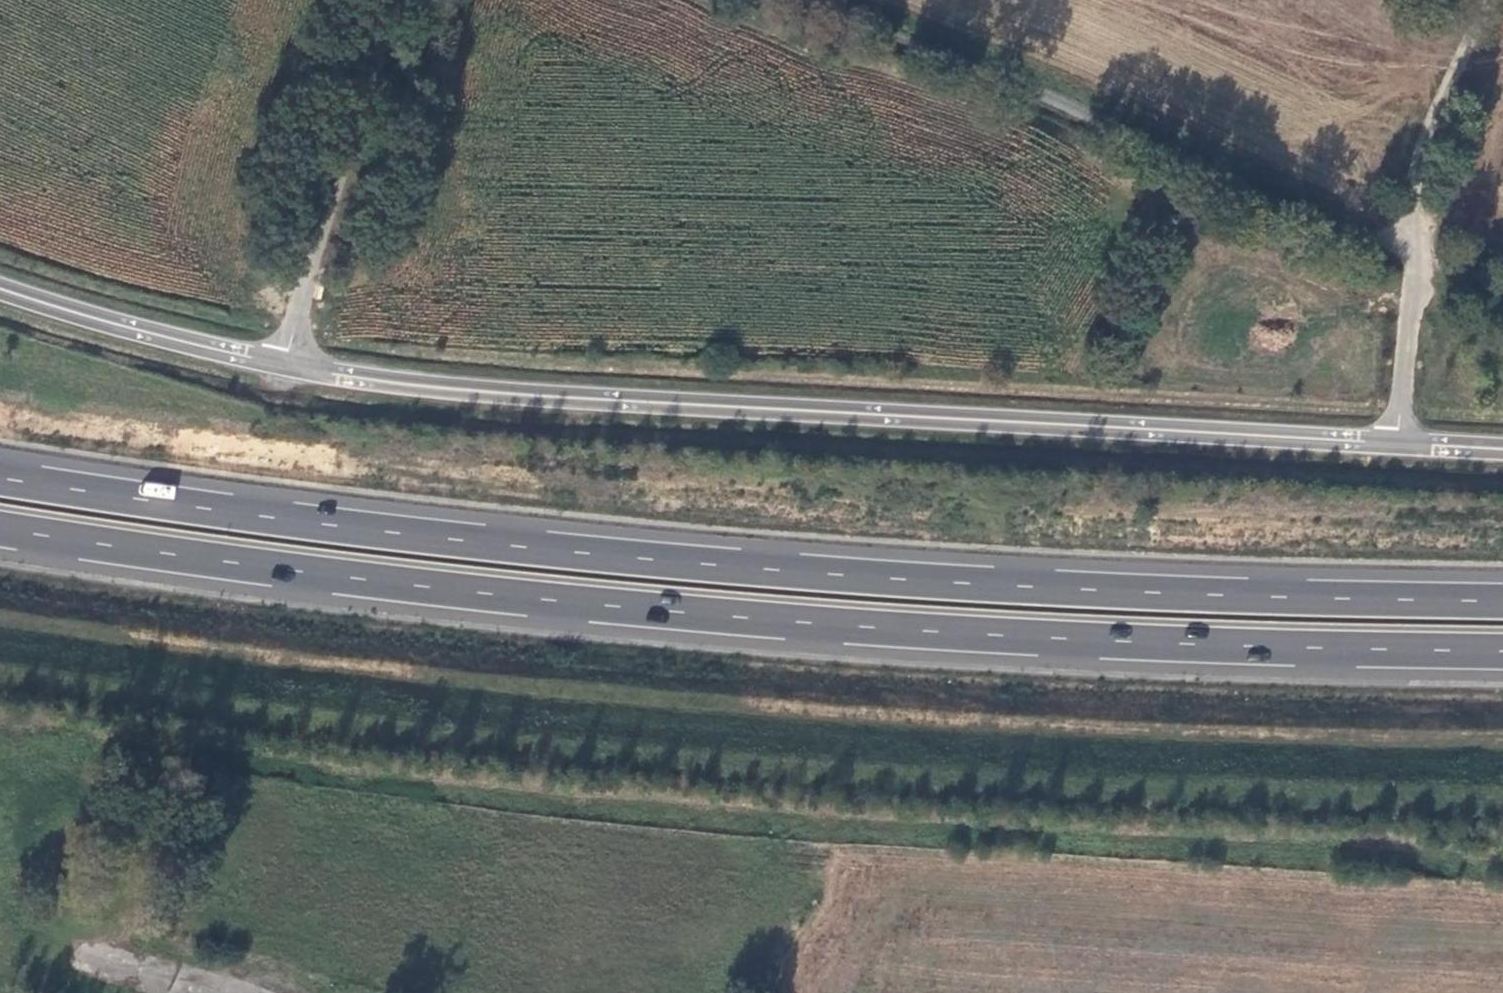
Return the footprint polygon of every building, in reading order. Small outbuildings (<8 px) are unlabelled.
[(137,992),(163,992),(165,988),(140,982),(137,992)]
